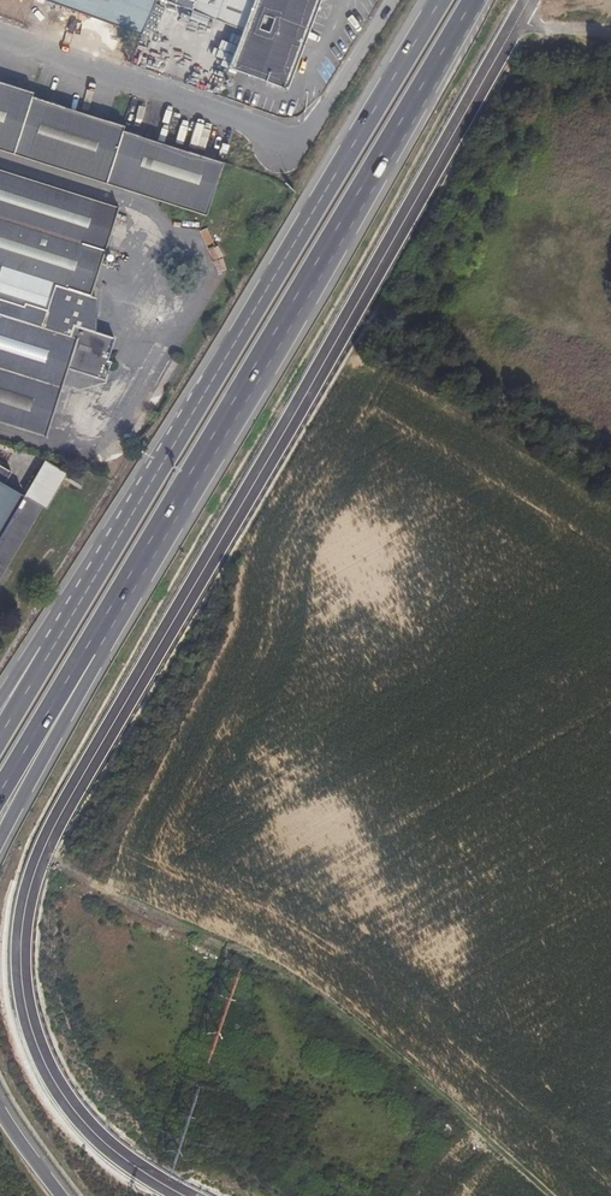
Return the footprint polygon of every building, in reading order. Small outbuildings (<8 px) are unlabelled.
[(62,8),(65,0),(38,0),(62,8)] [(62,8),(141,38),(155,0),(65,0),(62,8)] [(190,12),(192,8),(173,0),(159,0),(190,12)] [(192,8),(193,3),(217,12),(215,17),(242,27),(252,0),(173,0),(192,8)] [(300,50),(319,0),(252,0),(242,27),(300,50)] [(172,9),(156,2),(149,19),(166,25),(172,9)] [(217,12),(193,3),(192,8),(215,17),(217,12)] [(215,17),(192,8),(190,12),(214,20),(215,17)] [(215,17),(214,20),(241,30),(242,27),(215,17)] [(227,69),(286,90),(300,50),(242,27),(241,30),(227,69)] [(32,93),(0,83),(0,144),(14,149),(31,96),(32,93)] [(122,131),(123,126),(31,96),(14,149),(107,179),(122,131)] [(208,211),(223,163),(122,131),(107,179),(208,211)] [(13,155),(14,149),(0,144),(0,151),(13,155)] [(13,155),(104,184),(107,179),(14,149),(13,155)] [(0,171),(0,192),(112,228),(118,208),(0,171)] [(107,179),(104,184),(206,217),(208,211),(107,179)] [(0,192),(0,267),(90,296),(112,228),(0,192)] [(45,438),(67,368),(104,380),(109,363),(106,362),(114,339),(0,303),(0,423),(45,438)] [(42,507),(46,510),(67,475),(48,463),(27,498),(25,497),(47,460),(0,445),(0,580),(42,507)]
